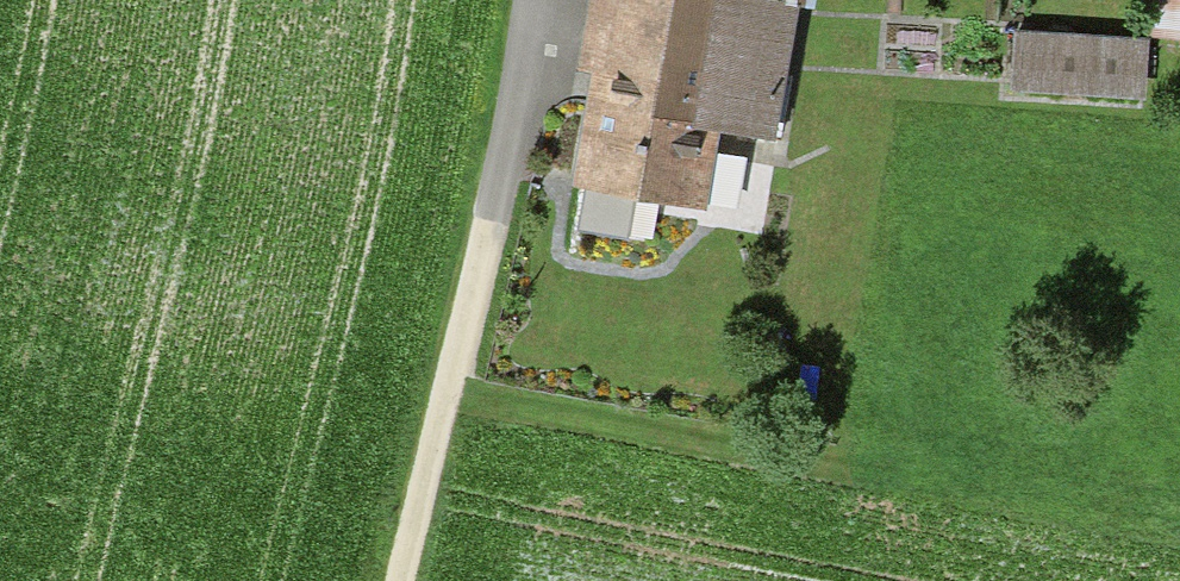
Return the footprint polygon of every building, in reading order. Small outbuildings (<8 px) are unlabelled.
[(777,153),(802,12),(736,0),(590,0),(573,93),(590,96),(658,108),(654,130),(719,142),(777,153)] [(802,12),(815,14),(818,0),(736,0),(802,12)] [(1179,43),(1179,0),(1150,0),(1145,39),(1179,43)] [(1011,94),(1146,103),(1150,43),(1015,34),(1011,94)] [(584,192),(638,201),(707,213),(719,142),(654,130),(658,108),(590,96),(573,190),(584,192)] [(584,192),(576,235),(630,245),(638,201),(584,192)]
